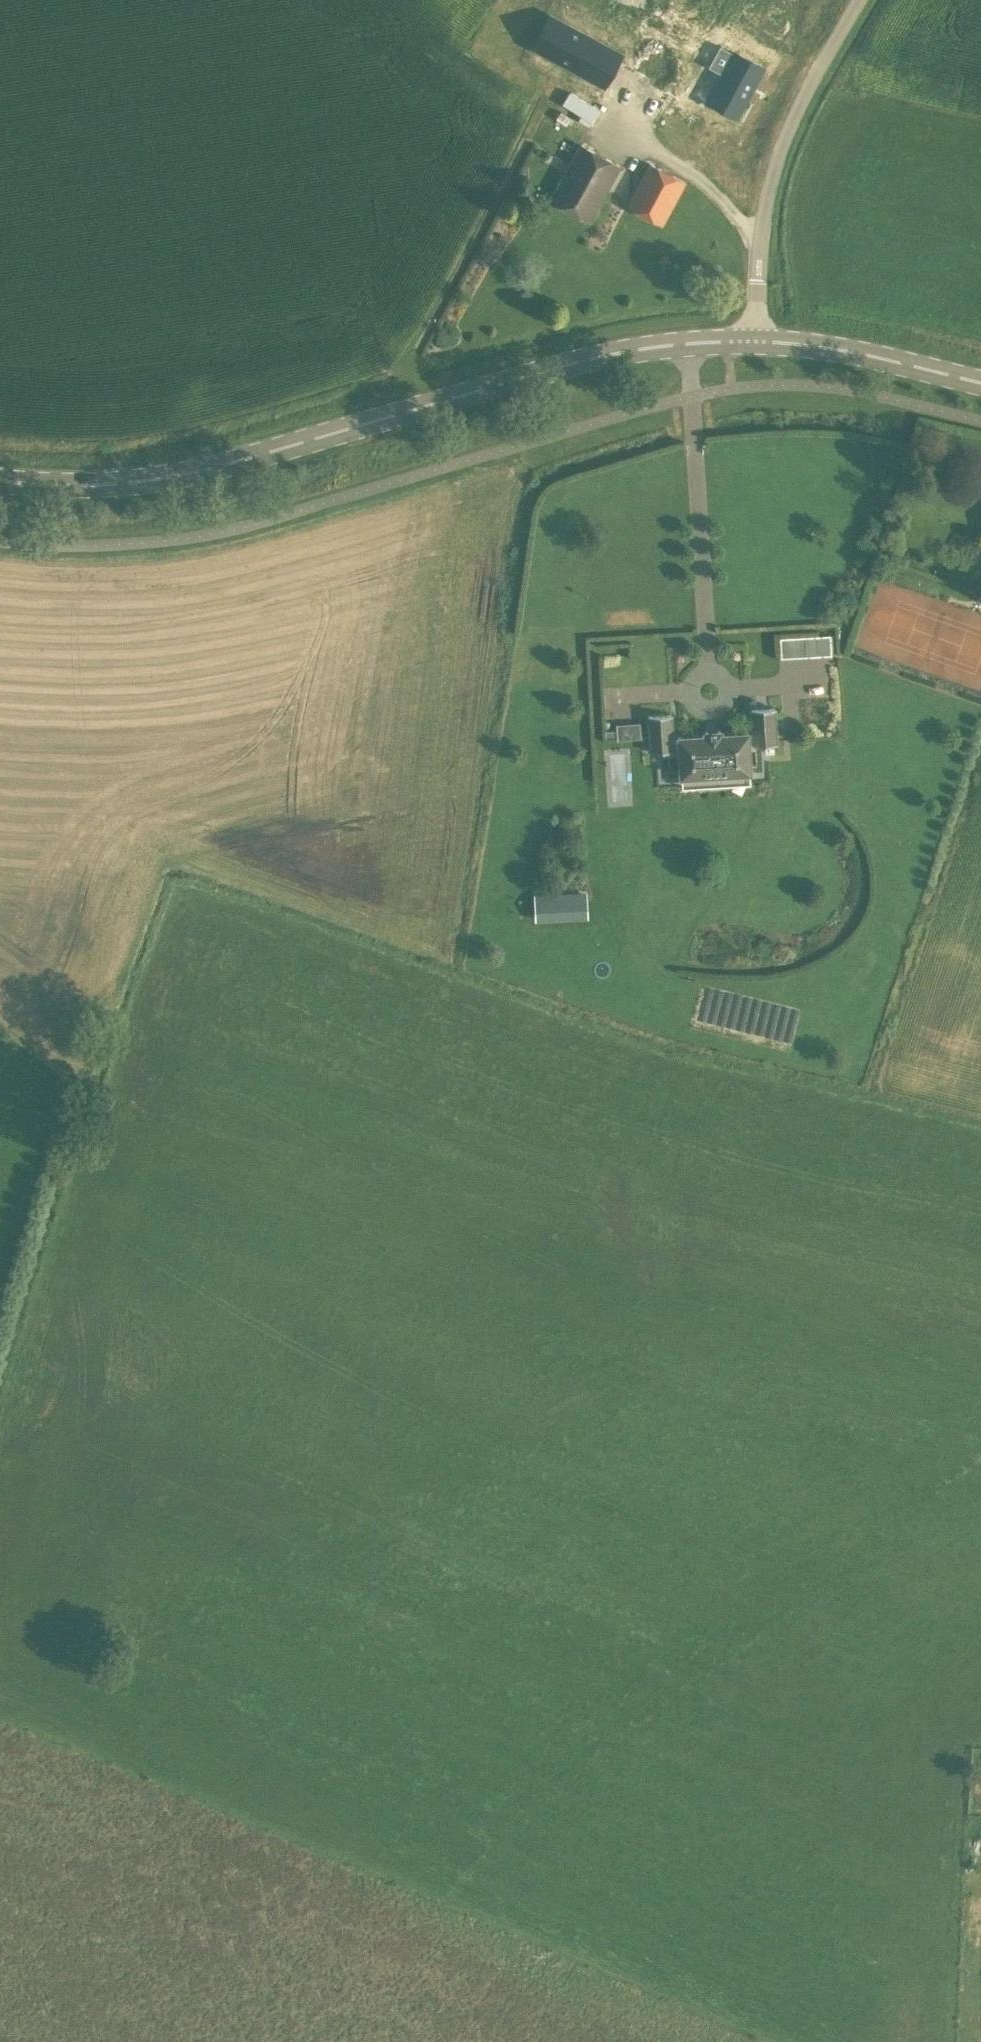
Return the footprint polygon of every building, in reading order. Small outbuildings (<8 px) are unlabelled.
[(619,68),(626,57),(566,24),(549,56),(591,79),(602,59),(619,68)] [(707,99),(735,115),(762,65),(733,50),(707,99)] [(589,221),(620,164),(581,143),(550,200),(589,221)] [(686,181),(648,161),(625,205),(662,225),(686,181)] [(829,632),(778,634),(779,655),(830,653),(829,632)] [(749,771),(748,749),(748,743),(753,743),(754,745),(776,743),(774,708),(751,709),(753,735),(747,735),(747,732),(720,734),(720,730),(705,731),(705,735),(678,737),(678,739),(672,740),(671,714),(648,716),(651,751),(673,750),(673,748),(679,748),(680,771),(681,776),(703,774),(703,779),(727,777),(727,773),(749,771)] [(641,723),(618,724),(619,739),(642,738),(641,723)] [(587,892),(534,894),(535,920),(588,918),(587,892)]
